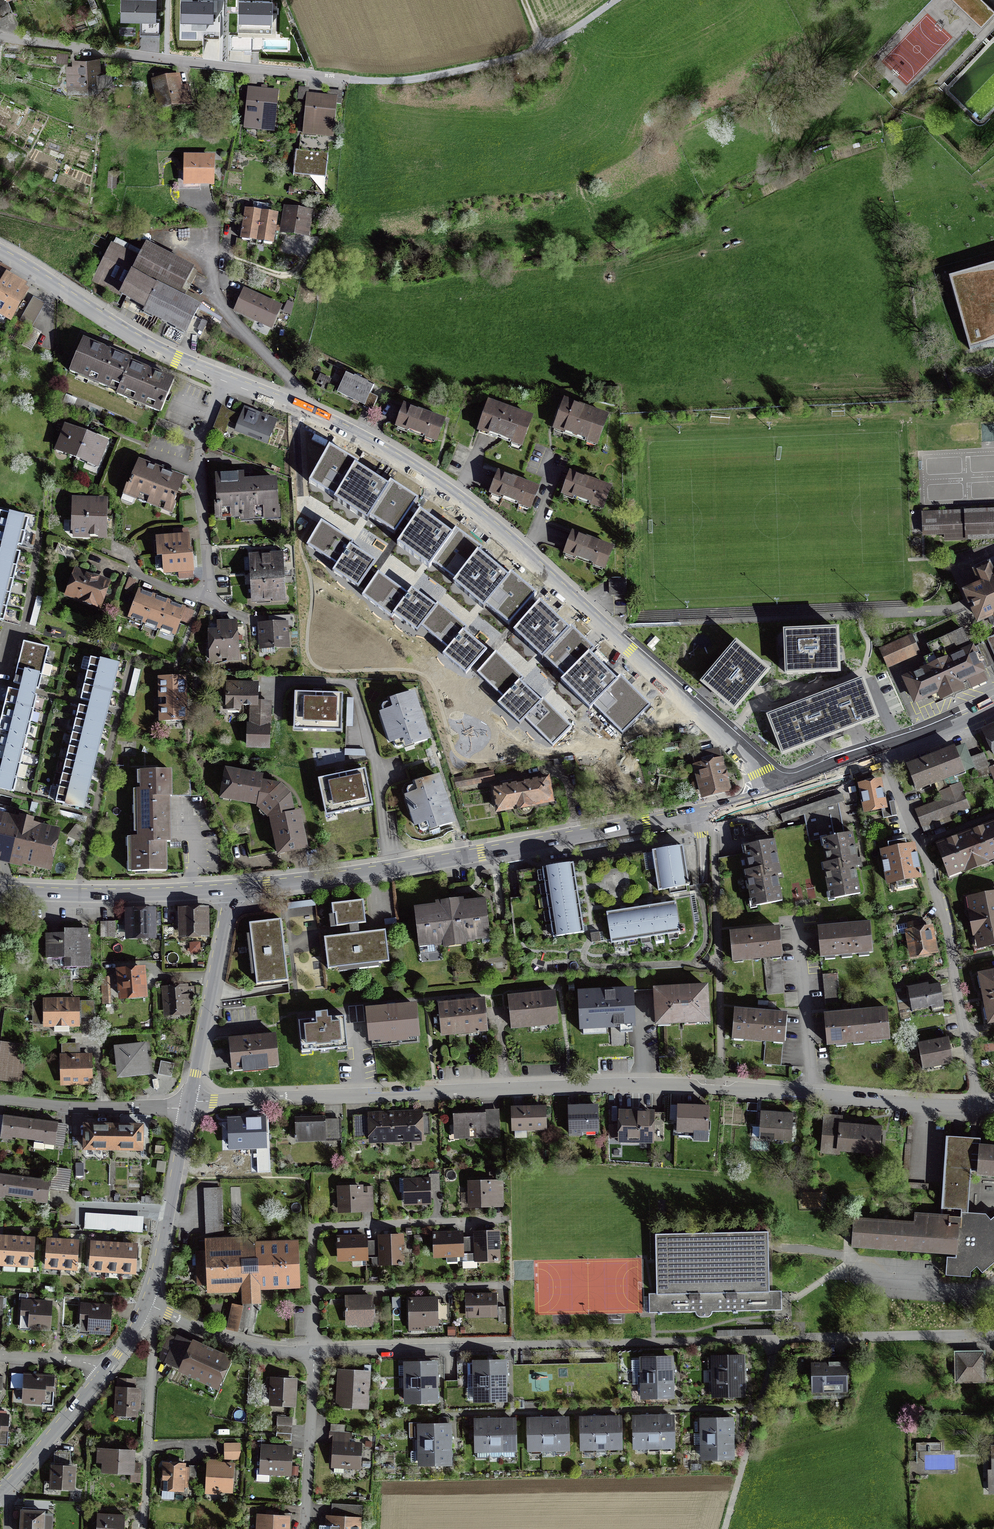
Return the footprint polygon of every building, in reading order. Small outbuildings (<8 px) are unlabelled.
[(13,12),(7,0),(0,0),(0,18),(13,12)] [(156,19),(157,0),(121,0),(121,21),(144,21),(144,36),(158,37),(160,37),(160,19),(156,19)] [(180,21),(213,22),(214,0),(181,0),(180,21)] [(273,1),(239,0),(238,32),(272,33),(273,1)] [(981,27),(993,14),(993,10),(983,0),(953,0),(981,27)] [(251,35),(229,35),(229,50),(244,50),(244,54),(251,54),(251,35)] [(289,39),(262,39),(262,50),(289,51),(289,39)] [(65,68),(65,96),(102,95),(102,88),(112,87),(112,74),(100,75),(100,59),(71,59),(71,68),(65,68)] [(186,73),(153,81),(160,112),(193,104),(186,73)] [(279,90),(248,88),(246,132),(276,134),(279,90)] [(306,103),(305,139),(336,139),(337,106),(344,106),(344,92),(329,91),(329,96),(310,95),(310,88),(299,88),(299,103),(306,103)] [(295,154),(293,179),(325,182),(328,157),(295,154)] [(184,158),(183,189),(214,189),(214,158),(184,158)] [(118,173),(109,173),(109,189),(117,189),(118,173)] [(233,220),(235,203),(227,202),(225,219),(233,220)] [(240,221),(242,204),(235,203),(233,220),(240,221)] [(285,229),(306,234),(310,213),(289,209),(285,229)] [(242,238),(272,243),(277,214),(246,210),(242,238)] [(94,282),(128,298),(127,301),(123,307),(139,316),(143,310),(200,337),(207,323),(195,318),(199,310),(183,303),(198,273),(145,248),(142,253),(114,240),(94,282)] [(11,320),(30,288),(25,285),(27,281),(10,271),(11,268),(0,261),(0,314),(11,320)] [(950,280),(970,350),(993,343),(993,268),(950,280)] [(281,307),(244,291),(235,311),(272,327),(281,307)] [(20,319),(32,326),(45,304),(33,297),(20,319)] [(132,360),(82,339),(67,375),(117,395),(130,364),(132,360)] [(116,398),(159,416),(173,382),(130,364),(117,395),(116,398)] [(337,396),(364,408),(374,389),(347,376),(337,396)] [(327,390),(331,383),(321,378),(317,385),(327,390)] [(562,397),(571,400),(575,388),(566,385),(562,397)] [(598,444),(608,417),(565,400),(555,428),(598,444)] [(479,430),(523,446),(533,420),(489,403),(479,430)] [(397,425),(438,441),(446,422),(425,415),(404,406),(397,425)] [(277,423),(244,411),(235,434),(268,447),(277,423)] [(75,460),(84,436),(64,429),(54,453),(75,460)] [(84,436),(75,460),(98,469),(107,445),(84,436)] [(358,464),(329,446),(309,482),(335,498),(334,500),(368,521),(370,518),(395,534),(418,500),(391,482),(388,486),(371,475),(357,466),(358,464)] [(170,515),(183,480),(138,462),(125,497),(170,515)] [(491,492),(532,508),(539,489),(520,481),(498,473),(491,492)] [(243,475),(215,477),(217,522),(240,520),(240,524),(278,522),(276,481),(243,482),(243,475)] [(590,481),(571,475),(564,493),(603,508),(610,489),(590,481)] [(88,516),(106,516),(106,499),(72,498),(71,517),(88,518),(88,516)] [(0,511),(0,541),(21,546),(22,543),(25,530),(28,518),(0,511)] [(451,535),(420,511),(397,544),(429,568),(433,563),(455,580),(453,583),(483,609),(486,606),(510,625),(537,594),(522,582),(511,573),(508,577),(479,553),(482,549),(466,537),(456,529),(451,535)] [(922,513),(923,534),(946,533),(946,540),(993,538),(993,511),(922,513)] [(88,518),(71,517),(71,537),(105,538),(106,516),(88,516),(88,518)] [(307,545),(337,565),(334,568),(332,571),(358,588),(376,562),(352,546),(354,542),(337,531),(321,521),(307,545)] [(611,545),(615,539),(593,528),(590,535),(611,545)] [(593,541),(573,533),(566,553),(605,567),(612,548),(593,541)] [(161,555),(191,553),(190,535),(154,538),(155,556),(161,555)] [(10,590),(13,576),(16,564),(19,551),(0,547),(0,619),(2,620),(4,611),(8,596),(10,590)] [(191,553),(161,555),(162,577),(178,575),(179,581),(193,580),(191,553)] [(381,561),(400,581),(409,573),(390,553),(381,561)] [(253,578),(253,592),(254,600),(284,599),(282,554),(252,555),(252,559),(253,578)] [(993,626),(993,625),(993,563),(989,565),(975,571),(982,587),(968,593),(979,619),(988,615),(993,626)] [(65,598),(101,610),(110,583),(74,571),(65,598)] [(438,603),(435,606),(422,596),(412,588),(408,594),(378,572),(362,596),(392,618),(394,615),(417,632),(421,627),(448,649),(443,655),(466,674),(487,651),(473,639),(464,632),(468,628),(438,603)] [(626,580),(610,580),(611,596),(626,596),(626,580)] [(161,599),(147,593),(138,590),(128,617),(175,635),(186,608),(177,605),(161,599)] [(569,629),(540,602),(513,632),(542,659),(544,657),(564,677),(561,681),(590,710),(593,705),(623,735),(651,706),(634,689),(621,676),(617,680),(590,654),(595,649),(580,635),(571,626),(569,629)] [(209,644),(237,642),(236,622),(216,623),(216,632),(208,632),(209,644)] [(258,625),(259,651),(289,650),(288,624),(258,625)] [(837,631),(785,633),(786,673),(817,672),(838,671),(837,631)] [(963,632),(927,648),(931,657),(925,660),(928,669),(904,680),(915,707),(939,697),(941,702),(986,683),(971,650),(963,632)] [(912,637),(880,652),(888,670),(920,656),(912,637)] [(22,651),(19,662),(16,676),(14,682),(39,688),(42,675),(49,677),(53,664),(45,662),(49,649),(25,642),(22,651)] [(237,642),(209,644),(210,662),(238,660),(237,642)] [(736,642),(702,681),(707,686),(733,707),(751,686),(767,668),(736,642)] [(524,678),(496,652),(477,673),(503,698),(497,703),(520,724),(525,719),(552,746),(572,727),(543,698),(541,701),(530,691),(521,682),(524,678)] [(81,700),(108,707),(109,702),(113,688),(116,674),(118,665),(91,659),(81,700)] [(186,679),(157,680),(157,725),(186,724),(186,679)] [(862,681),(769,715),(784,753),(817,741),(858,725),(876,718),(862,681)] [(245,749),(269,750),(271,702),(258,701),(258,685),(225,684),(224,712),(240,714),(241,708),(249,709),(249,726),(245,726),(245,749)] [(14,791),(17,777),(24,779),(28,766),(20,764),(37,697),(9,689),(7,697),(4,709),(0,723),(0,788),(14,791)] [(342,693),(295,694),(295,724),(304,724),(304,731),(331,731),(331,725),(342,725),(342,693)] [(401,742),(405,752),(430,743),(414,694),(388,703),(391,711),(378,715),(389,747),(401,742)] [(84,803),(88,788),(91,775),(94,762),(98,746),(101,734),(105,720),(107,712),(79,706),(56,802),(83,809),(84,803)] [(982,733),(993,757),(993,727),(982,733)] [(462,744),(465,762),(518,754),(517,744),(501,747),(500,739),(490,740),(462,744)] [(962,746),(970,770),(987,764),(984,754),(971,759),(966,744),(962,746)] [(962,746),(907,765),(915,789),(945,778),(954,775),(970,770),(962,746)] [(725,790),(717,752),(694,756),(702,795),(725,790)] [(364,769),(316,779),(324,815),(371,805),(364,769)] [(138,819),(170,818),(169,796),(191,795),(190,778),(168,780),(167,771),(140,772),(141,789),(136,789),(138,819)] [(279,787),(259,783),(261,777),(227,771),(222,796),(257,801),(265,810),(283,791),(279,787)] [(494,779),(493,772),(460,778),(459,777),(454,778),(456,786),(494,779)] [(944,822),(972,812),(962,784),(958,785),(954,775),(945,778),(949,788),(938,791),(942,801),(915,811),(924,836),(947,828),(944,822)] [(416,794),(403,799),(414,830),(426,826),(429,835),(455,826),(439,778),(413,786),(416,794)] [(552,800),(547,778),(494,788),(498,810),(552,800)] [(859,786),(865,816),(888,812),(882,781),(859,786)] [(283,791),(265,810),(273,820),(280,852),(305,846),(298,815),(294,816),(290,796),(283,791)] [(845,835),(839,808),(845,806),(843,796),(823,803),(804,809),(805,817),(810,843),(823,839),(845,835)] [(781,817),(784,824),(805,817),(804,809),(781,817)] [(0,812),(0,860),(22,866),(23,863),(51,870),(62,827),(0,812)] [(170,818),(138,819),(139,838),(125,839),(127,875),(167,873),(166,846),(172,846),(170,818)] [(993,857),(993,842),(987,826),(939,846),(949,875),(993,857)] [(831,900),(862,894),(857,868),(861,867),(855,833),(845,835),(823,839),(827,863),(824,863),(831,900)] [(273,838),(246,844),(249,858),(276,853),(273,838)] [(751,908),(783,902),(778,875),(782,874),(776,840),(743,846),(747,869),(744,870),(751,908)] [(880,851),(887,886),(896,884),(898,890),(914,887),(913,881),(922,879),(915,846),(908,848),(907,841),(890,844),(891,849),(880,851)] [(542,868),(518,872),(521,897),(511,899),(515,948),(519,959),(524,966),(532,972),(545,975),(687,967),(702,960),(709,951),(713,936),(710,883),(689,885),(683,846),(672,848),(672,846),(663,847),(663,849),(652,851),(573,863),(563,865),(562,863),(553,864),(553,866),(542,868)] [(969,899),(978,946),(993,943),(993,894),(969,899)] [(315,897),(289,899),(289,912),(316,910),(315,897)] [(436,904),(413,907),(418,950),(442,947),(442,951),(467,948),(467,944),(490,941),(485,900),(464,902),(464,898),(436,902),(436,904)] [(363,901),(332,903),(334,924),(365,922),(363,901)] [(208,908),(181,908),(182,939),(209,939),(208,908)] [(919,922),(917,911),(895,915),(897,926),(908,924),(919,922)] [(130,926),(130,937),(153,936),(152,912),(123,913),(124,926),(130,926)] [(280,920),(250,924),(258,984),(288,981),(280,920)] [(115,922),(102,922),(102,937),(116,937),(115,922)] [(904,930),(910,960),(940,955),(934,925),(920,928),(919,922),(908,924),(909,929),(904,930)] [(819,928),(822,959),(875,954),(872,923),(819,928)] [(733,964),(764,961),(767,998),(785,996),(782,960),(784,960),(781,928),(730,933),(733,964)] [(62,969),(90,968),(89,930),(62,930),(62,934),(44,934),(44,960),(62,960),(62,969)] [(350,934),(324,938),(328,967),(389,959),(385,930),(359,933),(361,947),(352,948),(350,934)] [(144,968),(116,970),(119,1001),(147,998),(144,968)] [(980,974),(990,1026),(993,1026),(993,972),(980,974)] [(823,974),(824,989),(838,987),(837,973),(823,974)] [(109,977),(102,978),(104,1004),(110,1003),(109,977)] [(908,988),(913,1013),(932,1009),(933,1011),(946,1009),(941,985),(930,987),(929,984),(908,988)] [(192,986),(163,989),(166,1014),(189,1011),(188,1000),(193,999),(192,986)] [(708,986),(655,989),(657,1028),(711,1024),(708,986)] [(839,1003),(838,987),(824,989),(826,1005),(839,1003)] [(633,990),(578,993),(580,1031),(635,1029),(633,990)] [(555,993),(508,998),(512,1032),(559,1027),(555,993)] [(70,1023),(79,1023),(78,1000),(43,1001),(44,1023),(53,1023),(53,1031),(70,1031),(70,1023)] [(94,1015),(94,1001),(82,1001),(82,1016),(94,1015)] [(484,1001),(439,1005),(442,1038),(487,1034),(484,1001)] [(363,1005),(355,1006),(357,1021),(364,1021),(363,1005)] [(414,1005),(368,1010),(371,1042),(417,1038),(414,1005)] [(349,1022),(357,1021),(355,1006),(348,1006),(349,1022)] [(888,1010),(827,1016),(830,1046),(891,1041),(888,1010)] [(786,1014),(735,1011),(733,1039),(765,1041),(764,1064),(782,1066),(786,1014)] [(297,1022),(301,1058),(312,1057),(311,1053),(336,1051),(336,1054),(348,1052),(344,1018),(326,1019),(326,1012),(314,1013),(314,1020),(297,1022)] [(274,1035),(228,1040),(232,1073),(277,1069),(274,1035)] [(919,1045),(924,1071),(954,1065),(949,1040),(919,1045)] [(21,1085),(26,1046),(0,1043),(0,1082),(21,1085)] [(146,1044),(113,1048),(116,1079),(149,1076),(146,1044)] [(91,1056),(80,1056),(80,1045),(62,1045),(62,1057),(59,1057),(59,1071),(70,1071),(70,1083),(91,1083),(91,1056)] [(174,1067),(160,1063),(158,1076),(171,1079),(174,1067)] [(758,1104),(748,1103),(746,1124),(757,1124),(758,1104)] [(678,1106),(677,1135),(694,1135),(694,1142),(709,1143),(710,1106),(678,1106)] [(568,1108),(569,1137),(598,1137),(597,1107),(568,1108)] [(511,1109),(512,1133),(547,1132),(546,1108),(511,1109)] [(355,1135),(368,1134),(367,1112),(355,1112),(355,1135)] [(499,1112),(453,1114),(454,1141),(500,1139),(499,1112)] [(619,1112),(618,1144),(654,1145),(655,1112),(619,1112)] [(415,1139),(415,1135),(423,1135),(422,1113),(412,1113),(395,1114),(378,1114),(370,1115),(371,1137),(379,1136),(379,1140),(396,1139),(396,1136),(404,1136),(405,1139),(415,1139)] [(761,1113),(760,1141),(792,1143),(794,1115),(761,1113)] [(840,1155),(879,1158),(882,1129),(842,1124),(843,1117),(823,1115),(819,1157),(840,1159),(840,1155)] [(325,1117),(295,1118),(295,1139),(343,1137),(342,1120),(325,1121),(325,1117)] [(1,1135),(28,1138),(30,1121),(3,1118),(1,1135)] [(264,1118),(221,1120),(222,1139),(230,1139),(231,1153),(266,1151),(264,1118)] [(57,1124),(30,1121),(28,1138),(34,1139),(33,1148),(43,1149),(44,1140),(55,1141),(57,1124)] [(82,1150),(113,1151),(113,1126),(82,1125),(82,1150)] [(143,1126),(113,1126),(113,1151),(143,1151),(143,1126)] [(852,1246),(948,1252),(947,1275),(971,1277),(971,1272),(977,1268),(983,1273),(993,1263),(993,1217),(991,1219),(986,1215),(980,1214),(968,1214),(971,1173),(979,1173),(993,1174),(993,1147),(981,1146),(982,1140),(947,1137),(943,1216),(915,1215),(914,1225),(854,1220),(852,1246)] [(20,1201),(22,1179),(0,1177),(0,1199),(20,1201)] [(50,1183),(22,1179),(20,1201),(47,1204),(50,1183)] [(404,1208),(430,1207),(429,1180),(403,1181),(404,1208)] [(468,1185),(469,1211),(503,1210),(502,1184),(468,1185)] [(363,1188),(336,1189),(337,1215),(374,1214),(373,1189),(363,1190),(363,1188)] [(204,1191),(206,1237),(225,1236),(222,1190),(204,1191)] [(142,1220),(84,1217),(84,1227),(141,1230),(142,1220)] [(499,1233),(474,1234),(475,1262),(499,1262),(499,1233)] [(648,1294),(649,1312),(696,1311),(696,1317),(712,1317),(712,1312),(783,1311),(783,1301),(782,1290),(769,1290),(768,1233),(656,1235),(657,1293),(648,1294)] [(462,1234),(433,1236),(434,1259),(463,1258),(462,1234)] [(403,1236),(378,1237),(379,1268),(405,1267),(403,1236)] [(32,1265),(34,1240),(26,1239),(12,1238),(0,1237),(0,1263),(32,1265)] [(367,1238),(337,1238),(338,1265),(368,1264),(367,1238)] [(259,1285),(297,1283),(297,1243),(255,1245),(255,1239),(204,1241),(204,1251),(189,1251),(191,1267),(197,1266),(197,1288),(244,1286),(244,1302),(243,1306),(238,1330),(254,1333),(259,1301),(259,1285)] [(48,1241),(47,1266),(76,1268),(77,1242),(71,1242),(56,1241),(48,1241)] [(136,1246),(129,1246),(115,1245),(100,1244),(92,1243),(90,1268),(134,1271),(136,1246)] [(497,1294),(465,1294),(465,1319),(497,1319),(497,1294)] [(373,1298),(345,1299),(346,1331),(373,1330),(373,1298)] [(437,1299),(408,1301),(409,1334),(424,1334),(424,1329),(438,1328),(437,1299)] [(52,1303),(21,1302),(19,1323),(28,1324),(27,1332),(50,1334),(52,1303)] [(243,1306),(233,1304),(228,1328),(238,1330),(243,1306)] [(111,1307),(80,1305),(79,1326),(87,1327),(87,1336),(109,1337),(111,1307)] [(164,1360),(216,1386),(228,1360),(177,1335),(164,1360)] [(986,1353),(955,1354),(956,1386),(987,1385),(986,1353)] [(849,1354),(797,1356),(797,1363),(787,1363),(787,1375),(812,1374),(813,1391),(850,1390),(849,1354)] [(742,1357),(713,1358),(715,1396),(744,1395),(743,1388),(743,1375),(743,1365),(742,1357)] [(671,1378),(671,1365),(671,1358),(642,1359),(643,1371),(632,1372),(632,1384),(643,1384),(643,1398),(672,1397),(672,1390),(671,1378)] [(504,1400),(504,1393),(504,1381),(503,1370),(503,1362),(475,1363),(476,1401),(504,1400)] [(435,1363),(406,1364),(407,1401),(436,1400),(436,1395),(435,1381),(435,1369),(435,1363)] [(335,1409),(368,1411),(370,1374),(337,1372),(335,1409)] [(24,1376),(22,1404),(51,1406),(53,1378),(24,1376)] [(118,1377),(118,1386),(116,1386),(114,1414),(139,1415),(141,1387),(135,1387),(136,1378),(118,1377)] [(296,1381),(270,1380),(269,1408),(295,1410),(296,1381)] [(293,1419),(278,1418),(277,1432),(292,1433),(293,1419)] [(582,1419),(583,1448),(621,1446),(620,1418),(613,1418),(601,1418),(589,1419),(582,1419)] [(634,1418),(634,1446),(673,1446),(673,1418),(666,1418),(654,1418),(641,1418),(634,1418)] [(528,1420),(528,1449),(568,1448),(567,1419),(561,1420),(548,1420),(536,1420),(528,1420)] [(732,1419),(702,1420),(702,1458),(732,1457),(732,1451),(732,1439),(732,1427),(732,1419)] [(484,1422),(476,1422),(477,1457),(515,1456),(515,1421),(507,1421),(495,1421),(484,1422)] [(448,1426),(420,1426),(420,1463),(449,1462),(449,1454),(449,1443),(448,1432),(448,1426)] [(344,1439),(345,1431),(331,1430),(330,1439),(344,1439)] [(292,1433),(277,1432),(276,1440),(292,1441),(292,1433)] [(941,1452),(941,1442),(928,1443),(928,1452),(941,1452)] [(224,1444),(225,1451),(241,1450),(240,1443),(224,1444)] [(335,1444),(333,1472),(343,1472),(343,1464),(359,1465),(360,1446),(335,1444)] [(292,1449),(261,1447),(259,1477),(290,1479),(292,1449)] [(134,1452),(97,1451),(96,1466),(101,1466),(101,1476),(134,1477),(134,1452)] [(50,1488),(74,1489),(75,1465),(51,1464),(50,1488)] [(233,1465),(207,1464),(205,1496),(232,1498),(233,1465)] [(160,1493),(183,1494),(185,1467),(162,1465),(160,1493)] [(23,1506),(36,1507),(53,1509),(54,1500),(24,1498),(23,1506)] [(360,1517),(361,1506),(331,1504),(331,1516),(325,1515),(324,1525),(318,1525),(318,1528),(359,1528),(360,1517)] [(21,1528),(43,1528),(45,1512),(36,1512),(36,1507),(23,1506),(21,1528)] [(96,1517),(96,1528),(124,1528),(124,1518),(96,1517)] [(256,1517),(255,1528),(289,1528),(290,1519),(256,1517)]
